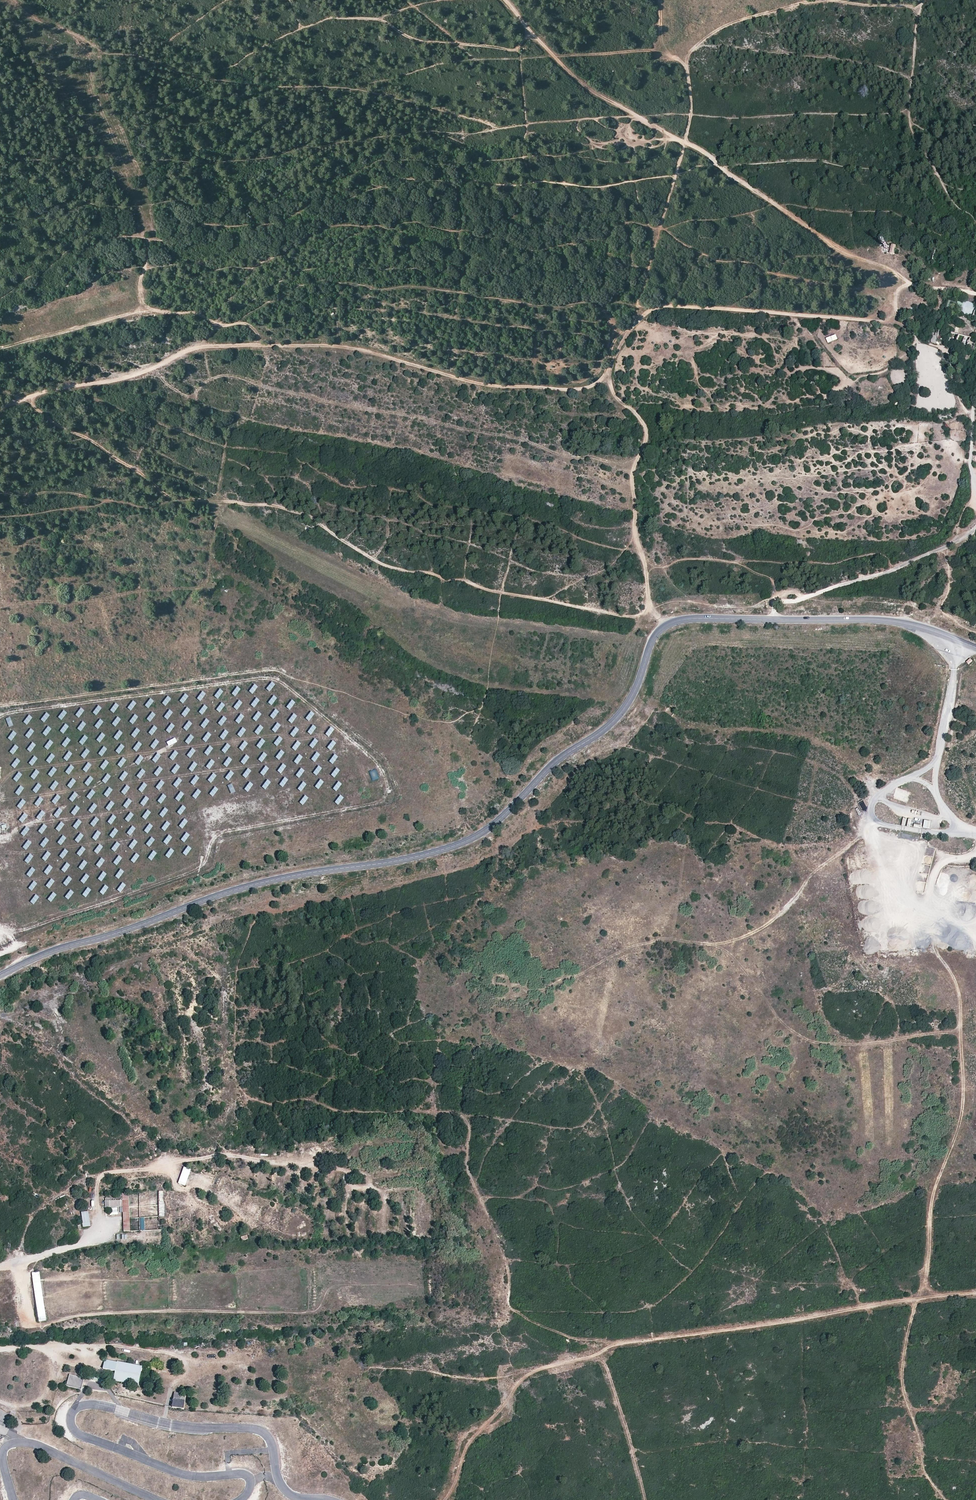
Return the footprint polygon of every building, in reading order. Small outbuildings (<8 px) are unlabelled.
[(975,309),(975,305),(956,297),(960,312),(973,318),(975,309)] [(969,345),(971,337),(952,333),(950,341),(969,345)] [(836,334),(826,338),(828,344),(838,339),(836,334)] [(939,337),(938,336),(933,334),(930,342),(931,342),(936,344),(939,337)] [(975,352),(974,352),(964,350),(962,364),(971,366),(975,352)] [(270,682),(266,691),(271,693),(275,684),(270,682)] [(249,693),(254,695),(257,686),(253,684),(249,693)] [(232,695),(236,697),(240,689),(236,687),(232,695)] [(214,698),(219,700),(223,691),(218,689),(214,698)] [(202,702),(206,693),(201,691),(197,700),(202,702)] [(184,704),(188,696),(184,694),(180,702),(184,704)] [(273,706),(277,697),(272,695),(268,704),(273,706)] [(149,709),(153,700),(149,698),(145,707),(149,709)] [(256,708),(259,700),(254,698),(251,707),(256,708)] [(238,711),(242,702),(238,700),(234,709),(238,711)] [(286,709),(291,711),(295,702),(290,700),(286,709)] [(131,701),(128,709),(132,711),(136,703),(131,701)] [(220,702),(216,711),(221,713),(225,704),(220,702)] [(115,714),(119,705),(114,703),(110,712),(115,714)] [(97,716),(101,707),(97,705),(93,714),(97,716)] [(203,716),(207,707),(203,705),(199,714),(203,716)] [(79,708),(76,717),(80,719),(84,710),(79,708)] [(270,718),(275,720),(278,711),(274,709),(270,718)] [(62,721),(67,712),(62,710),(58,719),(62,721)] [(168,720),(172,712),(168,710),(164,718),(168,720)] [(257,711),(253,720),(257,722),(261,714),(257,711)] [(310,711),(306,720),(310,722),(314,713),(310,711)] [(45,723),(49,715),(45,713),(41,721),(45,723)] [(129,723),(134,725),(138,716),(133,714),(129,723)] [(240,724),(244,716),(239,714),(235,722),(240,724)] [(288,722),(293,724),(297,716),(292,714),(288,722)] [(28,726),(32,717),(27,715),(23,724),(28,726)] [(218,725),(222,727),(226,718),(222,716),(218,725)] [(10,728),(14,720),(10,717),(6,726),(10,728)] [(112,726),(117,728),(120,719),(116,717),(112,726)] [(95,728),(99,730),(103,721),(99,719),(95,728)] [(205,719),(200,727),(205,729),(209,721),(205,719)] [(188,721),(183,729),(188,732),(192,723),(188,721)] [(77,730),(82,732),(86,724),(81,722),(77,730)] [(276,734),(280,725),(276,723),(272,731),(276,734)] [(64,735),(68,726),(64,724),(60,733),(64,735)] [(258,725),(255,734),(259,736),(263,727),(258,725)] [(308,734),(312,736),(316,727),(312,725),(308,734)] [(47,737),(51,728),(47,726),(42,735),(47,737)] [(153,736),(157,728),(152,726),(148,734),(153,736)] [(241,727),(237,736),(242,738),(246,729),(241,727)] [(295,738),(299,729),(294,727),(290,736),(295,738)] [(325,736),(330,738),(334,729),(329,727),(325,736)] [(136,739),(139,730),(135,728),(131,737),(136,739)] [(30,739),(34,731),(29,729),(25,737),(30,739)] [(114,739),(118,741),(122,732),(118,730),(114,739)] [(224,730),(220,739),(224,740),(228,732),(224,730)] [(12,742),(16,733),(12,731),(8,740),(12,742)] [(101,744),(105,735),(100,733),(96,741),(101,744)] [(79,744),(84,746),(87,737),(83,735),(79,744)] [(274,745),(278,747),(282,738),(278,736),(274,745)] [(62,746),(66,748),(70,740),(65,738),(62,746)] [(256,747),(261,749),(265,741),(260,739),(256,747)] [(314,749),(318,741),(313,739),(309,747),(314,749)] [(49,751),(53,742),(48,740),(44,749),(49,751)] [(327,749),(332,751),(336,743),(331,740),(327,749)] [(244,752),(247,743),(243,741),(239,750),(244,752)] [(296,741),(292,749),(297,752),(301,743),(296,741)] [(32,753),(36,744),(31,742),(27,751),(32,753)] [(138,752),(142,744),(137,742),(133,750),(138,752)] [(116,753),(120,755),(124,746),(120,744),(116,753)] [(14,756),(18,747),(14,745),(10,753),(14,756)] [(209,756),(213,748),(208,746),(204,754),(209,756)] [(102,747),(98,755),(103,757),(107,749),(102,747)] [(191,759),(195,750),(191,748),(187,757),(191,759)] [(85,760),(89,751),(85,749),(81,757),(85,760)] [(276,759),(280,761),(284,752),(280,750),(276,759)] [(68,762),(72,753),(67,751),(63,760),(68,762)] [(173,751),(169,759),(174,761),(178,753),(173,751)] [(263,763),(267,754),(262,752),(258,761),(263,763)] [(316,763),(320,754),(315,752),(311,761),(316,763)] [(50,753),(46,762),(50,764),(55,756),(50,753)] [(152,762),(157,764),(161,755),(156,753),(152,762)] [(334,765),(338,756),(333,754),(329,763),(334,765)] [(241,763),(245,765),(249,757),(244,755),(241,763)] [(299,765),(302,756),(298,755),(294,763),(299,765)] [(33,756),(29,764),(33,767),(37,758),(33,756)] [(223,766),(228,768),(232,759),(227,757),(223,766)] [(16,769),(20,761),(15,758),(11,767),(16,769)] [(100,769),(105,771),(109,762),(104,760),(100,769)] [(210,760),(206,768),(211,770),(214,762),(210,760)] [(193,773),(197,764),(192,762),(189,771),(193,773)] [(83,771),(87,773),(91,765),(87,763),(83,771)] [(282,774),(286,766),(281,764),(278,773),(282,774)] [(65,774),(70,776),(74,767),(69,765),(65,774)] [(260,775),(265,777),(269,768),(264,766),(260,775)] [(313,775),(318,776),(321,768),(317,766),(313,775)] [(52,778),(56,769),(52,767),(48,776),(52,778)] [(159,777),(162,769),(158,767),(154,775),(159,777)] [(247,779),(251,770),(246,768),(242,777),(247,779)] [(300,768),(296,777),(300,779),(304,770),(300,768)] [(331,777),(336,778),(339,770),(335,768),(331,777)] [(141,769),(137,777),(141,780),(145,771),(141,769)] [(368,771),(372,781),(379,779),(376,769),(368,771)] [(35,780),(39,772),(34,770),(31,778),(35,780)] [(124,782),(128,773),(123,771),(119,780),(124,782)] [(225,779),(230,781),(234,773),(229,771),(225,779)] [(13,775),(18,782),(22,779),(17,772),(13,775)] [(208,782),(212,784),(216,775),(212,773),(208,782)] [(106,785),(110,776),(106,774),(102,782),(106,785)] [(85,785),(89,787),(93,778),(89,776),(85,785)] [(195,786),(199,778),(194,776),(190,784),(195,786)] [(284,788),(288,779),(283,777),(279,786),(284,788)] [(173,787),(178,789),(182,780),(177,778),(173,787)] [(67,787),(72,789),(76,781),(71,779),(67,787)] [(156,789),(160,791),(164,782),(160,780),(156,789)] [(266,780),(262,788),(266,790),(270,782),(266,780)] [(319,790),(323,782),(319,780),(315,788),(319,790)] [(54,781),(50,789),(54,791),(58,783),(54,781)] [(333,790),(338,792),(341,783),(337,781),(333,790)] [(248,782),(244,791),(249,793),(253,784),(248,782)] [(302,792),(306,783),(301,782),(298,791),(302,792)] [(37,783),(33,792),(37,794),(41,785),(37,783)] [(143,793),(147,785),(142,783),(138,791),(143,793)] [(121,794),(126,796),(130,787),(125,785),(121,794)] [(20,796),(24,788),(19,786),(15,794),(20,796)] [(108,798),(112,789),(108,787),(104,796),(108,798)] [(213,787),(210,796),(214,797),(218,789),(213,787)] [(192,798),(197,800),(201,791),(196,789),(192,798)] [(91,801),(95,792),(90,790),(86,798),(91,801)] [(74,803),(78,794),(73,792),(69,801),(74,803)] [(180,802),(184,794),(179,792),(175,800),(180,802)] [(56,805),(60,797),(56,794),(52,803),(56,805)] [(304,795),(300,804),(304,806),(308,797),(304,795)] [(339,806),(343,797),(339,795),(335,804),(339,806)] [(140,805),(145,807),(149,798),(144,796),(140,805)] [(38,797),(34,805),(39,808),(43,799),(38,797)] [(22,810),(26,801),(21,799),(17,808),(22,810)] [(123,807),(128,809),(131,801),(127,799),(123,807)] [(863,800),(859,802),(862,811),(867,809),(863,800)] [(106,810),(110,812),(114,803),(109,801),(106,810)] [(93,814),(97,806),(92,803),(88,812),(93,814)] [(177,814),(182,816),(186,808),(181,805),(177,814)] [(159,816),(164,818),(168,810),(163,807),(159,816)] [(54,817),(58,819),(62,810),(58,808),(54,817)] [(147,820),(150,812),(146,810),(142,818),(147,820)] [(125,821),(130,823),(133,814),(129,812),(125,821)] [(23,813),(19,821),(23,824),(27,815),(23,813)] [(112,815),(107,823),(112,825),(116,817),(112,815)] [(90,826),(95,828),(99,819),(94,817),(90,826)] [(179,828),(184,829),(187,821),(183,819),(179,828)] [(73,828),(77,830),(81,822),(77,820),(73,828)] [(166,832),(170,823),(165,821),(161,830),(166,832)] [(56,830),(60,832),(64,824),(60,822),(56,830)] [(43,835),(47,826),(42,824),(38,833),(43,835)] [(148,824),(144,832),(149,834),(152,826),(148,824)] [(131,837),(135,828),(131,826),(127,834),(131,837)] [(25,837),(29,829),(25,827),(21,835),(25,837)] [(113,828),(110,837),(114,839),(118,830),(113,828)] [(97,841),(101,833),(96,831),(92,839),(97,841)] [(79,844),(83,835),(79,833),(75,842),(79,844)] [(57,844),(62,846),(66,837),(61,835),(57,844)] [(168,846),(172,837),(168,835),(163,843),(168,846)] [(150,848),(154,839),(150,837),(146,846),(150,848)] [(44,838),(40,846),(45,848),(49,840),(44,838)] [(133,850),(137,841),(132,839),(129,848),(133,850)] [(27,851),(31,842),(27,840),(23,849),(27,851)] [(116,853),(120,844),(115,842),(111,851),(116,853)] [(98,844),(94,853),(98,855),(103,846),(98,844)] [(76,849),(82,857),(86,854),(80,846),(76,849)] [(165,857),(170,859),(174,851),(169,848),(165,857)] [(64,860),(68,851),(63,849),(60,858),(64,860)] [(42,860),(47,862),(51,854),(46,851),(42,860)] [(153,861),(157,853),(152,851),(148,859),(153,861)] [(134,853),(131,862),(135,864),(139,855),(134,853)] [(29,864),(33,856),(29,854),(25,862),(29,864)] [(101,869),(104,860),(100,858),(96,867),(101,869)] [(66,874),(70,865),(65,863),(61,871),(66,874)] [(44,874),(48,876),(52,867),(48,865),(44,874)] [(31,878),(35,869),(31,867),(27,876),(31,878)] [(81,883),(85,885),(89,876),(84,874),(81,883)] [(67,876),(63,885),(68,887),(72,879),(67,876)] [(46,887),(50,889),(54,881),(50,879),(46,887)] [(117,892),(122,894),(125,885),(121,883),(117,892)] [(100,894),(104,896),(108,887),(104,885),(100,894)] [(87,898),(91,890),(86,888),(82,896),(87,898)] [(65,899),(69,901),(73,892),(69,890),(65,899)] [(52,903),(56,894),(52,892),(48,901),(52,903)] [(35,905),(39,897),(34,895),(30,903),(35,905)] [(186,1186),(192,1170),(186,1167),(179,1183),(186,1186)] [(122,1194),(122,1200),(122,1207),(123,1231),(130,1231),(128,1193),(122,1194)] [(105,1208),(122,1207),(122,1200),(109,1200),(109,1199),(105,1199),(105,1208)] [(117,1208),(106,1209),(107,1216),(118,1215),(117,1208)] [(90,1226),(89,1212),(82,1212),(82,1227),(90,1226)] [(145,1230),(144,1218),(130,1218),(130,1226),(131,1226),(131,1231),(145,1230)] [(46,1320),(39,1273),(32,1274),(39,1321),(46,1320)] [(138,1386),(142,1367),(118,1362),(117,1364),(105,1362),(104,1370),(115,1373),(114,1381),(138,1386)] [(81,1389),(83,1378),(70,1376),(67,1386),(81,1389)] [(180,1403),(182,1394),(175,1393),(173,1402),(180,1403)]
